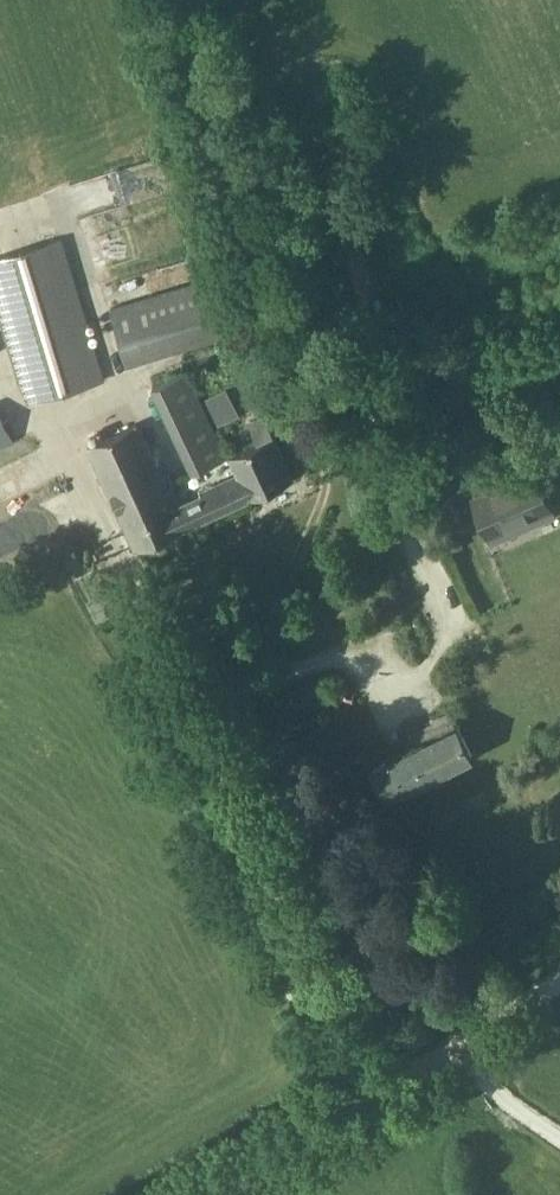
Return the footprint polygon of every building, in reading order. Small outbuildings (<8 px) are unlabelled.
[(348,302),(400,284),(383,230),(329,245),(348,302)] [(0,256),(0,311),(27,401),(101,379),(58,238),(0,256)] [(204,279),(109,308),(124,356),(219,327),(204,279)] [(186,369),(151,386),(191,472),(226,455),(186,369)] [(12,441),(0,415),(0,447),(12,441)] [(248,498),(292,478),(267,422),(250,430),(256,443),(227,456),(236,475),(238,475),(248,498)] [(136,549),(248,498),(238,475),(236,475),(178,502),(169,483),(164,486),(135,423),(88,444),(136,549)] [(478,500),(492,532),(548,508),(534,476),(478,500)] [(387,797),(471,755),(456,726),(372,768),(387,797)]
